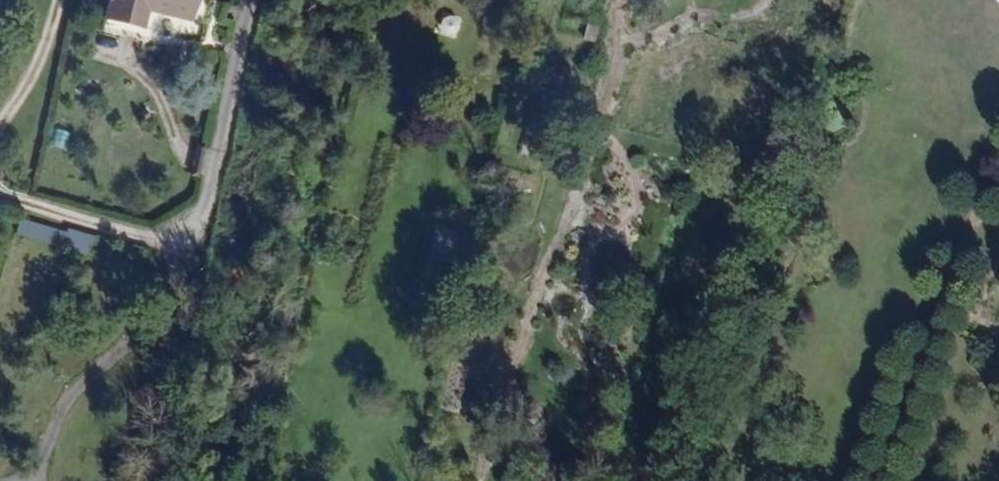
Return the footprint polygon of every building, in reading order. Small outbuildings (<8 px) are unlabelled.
[(189,21),(194,0),(106,0),(102,19),(142,29),(146,11),(189,21)] [(449,36),(456,19),(441,14),(434,30),(449,36)] [(144,42),(147,30),(142,29),(102,19),(99,31),(144,42)] [(15,233),(89,254),(95,234),(69,226),(67,230),(21,217),(15,233)]
